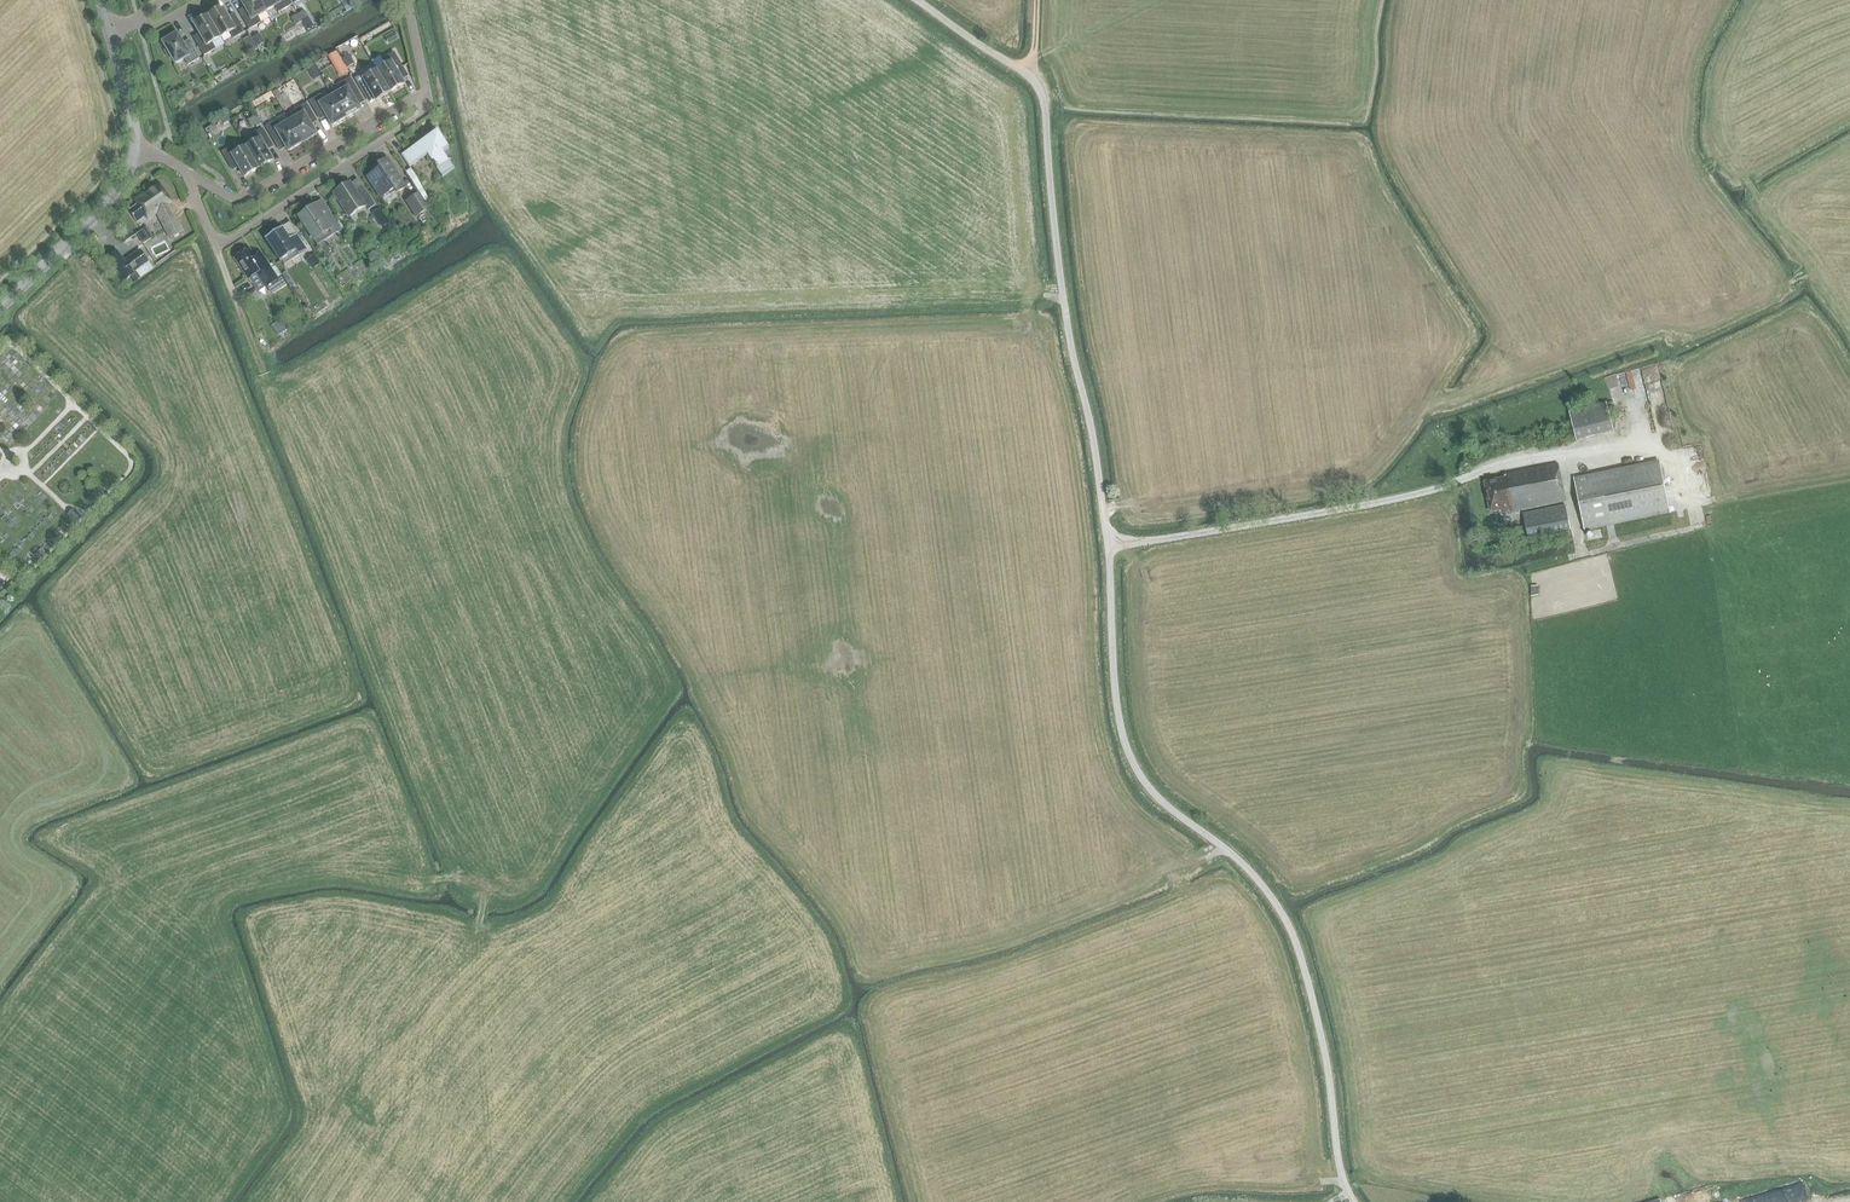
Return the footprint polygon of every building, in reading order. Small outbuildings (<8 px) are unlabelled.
[(266,11),(259,0),(240,0),(246,10),(240,14),(249,29),(260,22),(257,16),(266,11)] [(266,11),(274,6),(278,12),(292,4),(289,0),(259,0),(266,11)] [(222,7),(208,16),(220,37),(229,32),(233,39),(244,32),(235,16),(229,20),(222,7)] [(304,10),(290,18),(295,26),(308,18),(304,10)] [(212,43),(220,37),(208,16),(193,24),(201,36),(194,40),(203,56),(215,49),(212,43)] [(304,25),(297,29),(301,36),(308,32),(304,25)] [(394,32),(384,37),(388,44),(397,39),(394,32)] [(264,42),(260,33),(252,38),(256,46),(264,42)] [(188,65),(199,58),(190,42),(184,46),(177,34),(162,42),(166,49),(164,50),(169,59),(171,58),(175,64),(184,59),(188,65)] [(377,70),(389,92),(404,84),(396,71),(403,68),(394,52),(382,59),(385,65),(377,70)] [(342,59),(347,68),(354,63),(349,55),(342,59)] [(375,100),(389,92),(377,70),(363,78),(360,75),(354,79),(362,92),(368,88),(375,100)] [(333,96),(346,117),(360,109),(353,97),(359,93),(350,78),(338,84),(342,91),(333,96)] [(331,126),(346,117),(333,96),(324,101),(320,95),(309,101),(318,117),(324,113),(331,126)] [(289,121),(302,143),(316,135),(309,122),(315,119),(306,103),(295,110),(298,116),(289,121)] [(288,151),(302,143),(289,121),(281,126),(277,120),(265,127),(274,142),(280,139),(288,151)] [(245,147),(258,168),(272,160),(265,148),(271,144),(262,128),(251,135),(254,142),(245,147)] [(432,151),(439,161),(434,165),(442,177),(454,169),(442,151),(448,147),(437,130),(427,142),(425,138),(401,154),(409,167),(432,151)] [(244,177),(258,168),(245,147),(237,152),(233,146),(221,152),(230,168),(237,164),(244,177)] [(405,187),(386,158),(377,164),(380,168),(367,176),(381,197),(394,189),(396,193),(405,187)] [(410,169),(405,172),(419,192),(423,190),(410,169)] [(364,188),(357,193),(350,182),(343,187),(342,186),(334,191),(335,192),(333,193),(349,216),(365,206),(368,210),(375,205),(364,188)] [(158,185),(144,195),(144,194),(135,200),(138,204),(129,211),(137,222),(146,216),(147,218),(156,212),(170,239),(183,232),(169,204),(171,202),(158,185)] [(418,193),(405,201),(415,217),(428,209),(418,193)] [(299,217),(314,240),(322,234),(326,240),(340,230),(329,212),(322,216),(315,205),(306,211),(307,211),(299,217)] [(377,212),(385,226),(392,222),(383,208),(377,212)] [(141,232),(145,241),(156,237),(152,227),(141,232)] [(288,256),(292,261),(308,250),(297,234),(290,239),(282,227),(265,238),(280,261),(288,256)] [(158,253),(170,250),(168,243),(157,246),(158,253)] [(278,280),(277,279),(264,259),(259,251),(253,255),(249,249),(235,258),(248,278),(257,272),(266,286),(267,288),(278,280)] [(117,252),(108,258),(124,281),(134,274),(133,273),(148,262),(140,250),(123,261),(117,252)] [(314,254),(305,260),(312,270),(321,264),(314,254)] [(1635,371),(1627,373),(1632,390),(1639,388),(1635,371)] [(1576,441),(1613,431),(1605,402),(1568,412),(1576,441)] [(1659,461),(1573,478),(1584,531),(1669,514),(1659,461)] [(1500,514),(1565,501),(1558,464),(1505,474),(1506,479),(1486,483),(1491,511),(1499,509),(1500,514)] [(1565,505),(1522,514),(1527,538),(1570,530),(1565,505)] [(81,518),(72,509),(67,515),(76,523),(81,518)]
